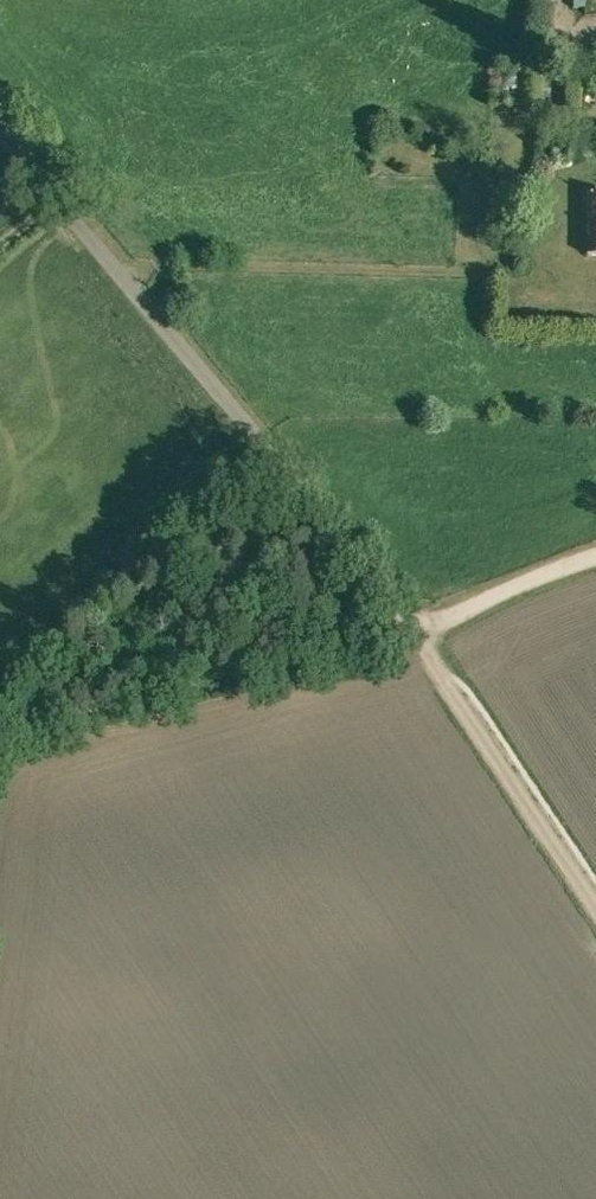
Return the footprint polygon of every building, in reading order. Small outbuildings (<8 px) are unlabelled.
[(586,192),(586,255),(595,255),(595,192),(586,192)]
